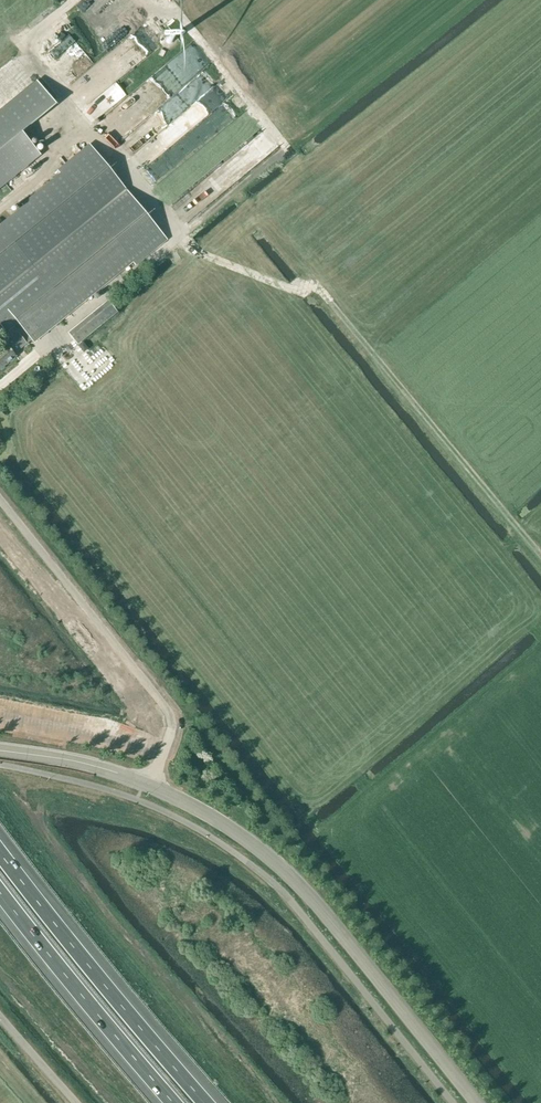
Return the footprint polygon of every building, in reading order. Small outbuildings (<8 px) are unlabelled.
[(69,30),(50,45),(63,61),(73,53),(82,64),(85,61),(88,65),(94,60),(69,30)] [(92,88),(114,88),(114,100),(123,100),(123,81),(114,81),(114,58),(92,58),(92,88)] [(159,182),(231,112),(223,103),(229,97),(198,66),(197,67),(201,71),(170,101),(181,113),(159,135),(164,140),(162,141),(169,148),(147,170),(159,182)] [(0,117),(0,188),(38,157),(3,114),(0,117)] [(255,139),(242,150),(251,160),(250,161),(254,166),(268,153),(255,139)] [(128,193),(89,145),(0,217),(0,322),(28,299),(19,289),(32,279),(40,290),(34,295),(38,300),(51,289),(34,269),(128,193)] [(16,356),(14,354),(54,321),(48,313),(49,312),(47,310),(59,299),(63,304),(125,253),(131,261),(163,235),(128,193),(34,269),(51,289),(38,300),(34,295),(40,290),(32,279),(19,289),(28,299),(0,322),(14,339),(12,340),(6,345),(6,344),(0,349),(0,369),(16,356)] [(68,333),(78,345),(118,313),(108,300),(68,333)] [(12,340),(14,339),(0,322),(0,325),(12,340)] [(78,346),(83,353),(88,349),(83,342),(78,346)]
